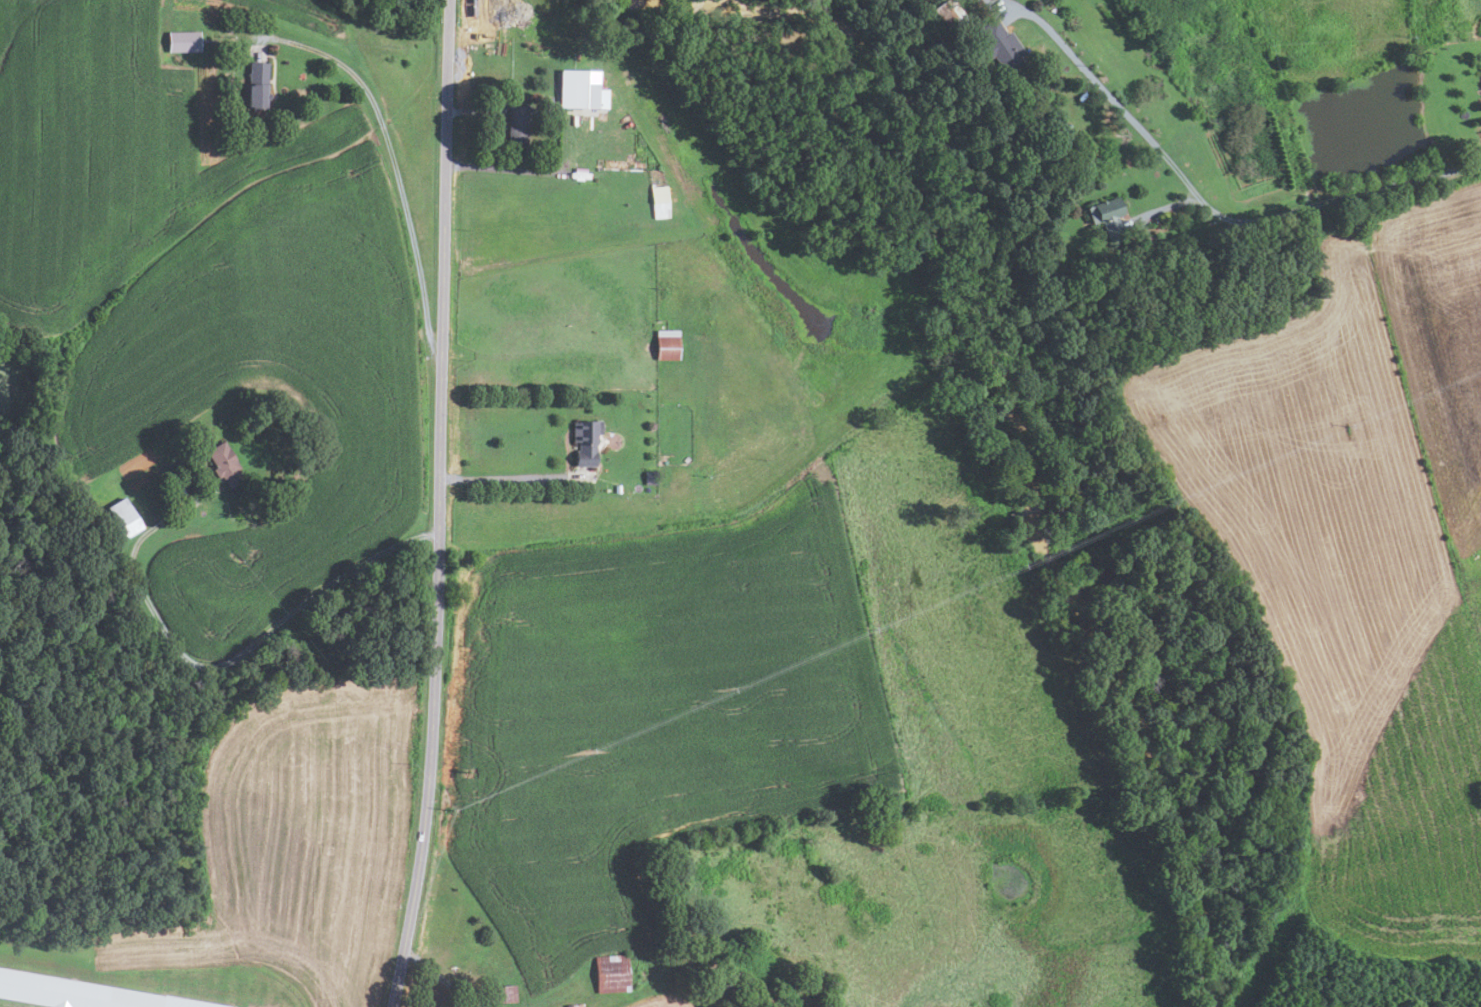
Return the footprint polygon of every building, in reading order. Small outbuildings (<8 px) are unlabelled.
[(933,9),(945,0),(955,0),(969,19),(951,33),(933,9)] [(996,16),(1008,35),(1012,32),(1026,53),(1021,57),(1024,61),(1005,74),(995,58),(989,61),(979,46),(983,43),(975,30),(996,16)] [(199,51),(199,32),(169,32),(170,52),(199,51)] [(267,110),(249,109),(250,63),(268,63),(267,110)] [(560,107),(561,71),(600,72),(600,89),(609,90),(608,108),(560,107)] [(510,106),(529,106),(528,146),(509,145),(510,106)] [(669,216),(653,217),(651,187),(667,186),(669,216)] [(1119,217),(1125,215),(1119,197),(1088,208),(1094,225),(1102,222),(1108,239),(1124,233),(1119,217)] [(680,360),(658,361),(657,331),(679,331),(680,360)] [(576,467),(576,452),(579,452),(579,443),(574,443),(574,424),(579,424),(579,421),(601,421),(602,436),(597,437),(598,466),(576,467)] [(230,489),(222,477),(218,479),(213,469),(217,467),(207,450),(224,440),(241,467),(237,470),(244,481),(230,489)] [(658,485),(645,485),(646,472),(659,472),(658,485)] [(125,538),(107,507),(125,497),(142,528),(125,538)] [(598,994),(596,957),(629,955),(631,992),(598,994)] [(0,969),(0,998),(51,1006),(224,1006),(0,969)] [(516,986),(516,1003),(485,1003),(484,986),(516,986)]
